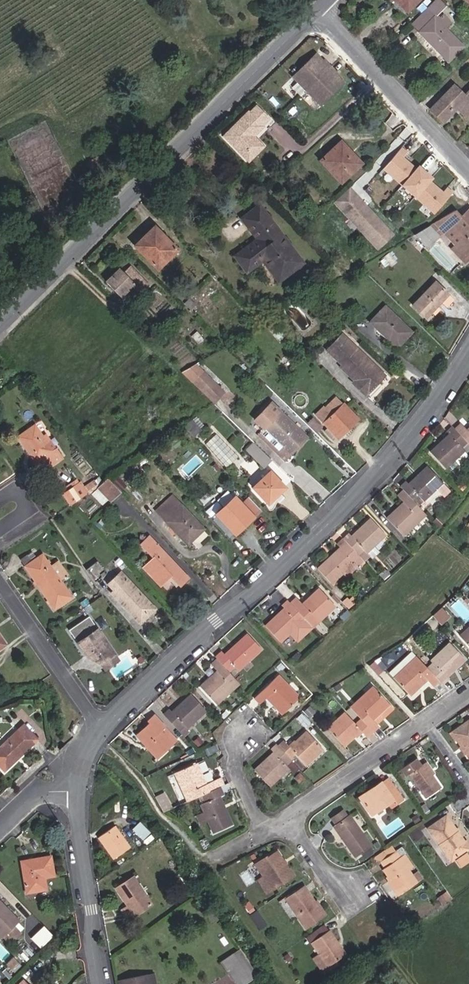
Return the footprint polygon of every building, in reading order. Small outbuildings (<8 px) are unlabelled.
[(420,0),(394,0),(407,13),(420,0)] [(463,46),(445,28),(451,22),(443,14),(439,18),(436,14),(434,16),(426,8),(410,24),(448,62),(463,46)] [(319,106),(343,83),(315,54),(291,77),(319,106)] [(468,115),(468,90),(464,96),(452,85),(429,109),(443,122),(456,108),(466,118),(468,115)] [(257,142),(253,137),(262,128),(261,127),(268,120),(256,107),(249,113),(247,112),(222,136),(242,157),(257,142)] [(341,184),(362,163),(340,141),(319,161),(341,184)] [(242,157),(247,162),(262,147),(257,142),(242,157)] [(428,181),(431,179),(418,167),(415,170),(402,158),(406,153),(400,148),(383,168),(433,214),(451,194),(446,189),(441,193),(428,181)] [(92,168),(101,165),(98,157),(89,161),(92,168)] [(353,199),(357,196),(349,187),(346,191),(353,199)] [(379,245),(392,232),(357,196),(353,199),(346,191),(335,200),(379,245)] [(290,256),(261,218),(267,214),(259,204),(240,219),(248,229),(251,227),(260,239),(252,245),(250,243),(232,256),(245,274),(261,262),(274,280),(284,272),(286,275),(302,263),(295,253),(290,256)] [(460,217),(454,210),(434,222),(454,244),(450,248),(464,263),(468,259),(468,208),(460,217)] [(295,253),(267,214),(261,218),(290,256),(295,253)] [(425,249),(439,237),(429,225),(413,235),(425,249)] [(136,249),(157,270),(177,251),(154,227),(146,235),(148,237),(136,249)] [(251,227),(248,229),(255,239),(250,243),(252,245),(260,239),(251,227)] [(390,268),(397,263),(388,252),(382,257),(383,258),(379,262),(384,267),(387,264),(390,268)] [(141,292),(148,285),(130,267),(123,274),(118,268),(104,282),(119,297),(133,284),(141,292)] [(276,282),(286,275),(284,272),(274,280),(276,282)] [(425,318),(441,301),(449,294),(435,281),(411,305),(425,318)] [(441,301),(445,305),(452,298),(449,294),(441,301)] [(183,304),(189,310),(194,305),(189,299),(183,304)] [(369,322),(396,348),(411,332),(384,307),(369,322)] [(282,334),(272,324),(270,327),(280,336),(282,334)] [(373,380),(381,372),(341,334),(326,350),(342,365),(339,366),(354,380),(354,384),(363,393),(367,393),(377,383),(373,380)] [(245,356),(250,350),(246,345),(240,351),(245,356)] [(214,404),(225,392),(195,364),(181,372),(214,404)] [(373,380),(377,383),(384,375),(381,372),(373,380)] [(319,399),(325,405),(335,396),(329,389),(319,399)] [(338,438),(357,419),(335,396),(325,405),(319,399),(309,408),(323,423),(319,426),(328,435),(331,432),(338,438)] [(300,445),(307,438),(270,403),(255,419),(265,428),(258,435),(284,461),(296,449),(300,445)] [(317,424),(308,415),(303,420),(311,429),(317,424)] [(201,430),(199,428),(203,424),(196,416),(181,427),(192,438),(201,430)] [(466,430),(460,423),(454,429),(468,445),(468,427),(466,430)] [(55,449),(52,451),(34,424),(16,437),(34,463),(41,458),(48,469),(62,459),(55,449)] [(468,457),(468,445),(454,429),(451,426),(446,431),(448,434),(429,452),(445,468),(453,461),(463,451),(467,456),(468,457)] [(263,468),(270,460),(252,442),(245,450),(263,468)] [(453,461),(457,465),(467,456),(463,451),(453,461)] [(124,466),(130,473),(137,467),(132,461),(124,466)] [(443,497),(450,490),(427,466),(407,484),(405,481),(399,487),(402,490),(415,503),(420,498),(422,501),(435,489),(443,497)] [(268,504),(285,488),(269,471),(252,487),(268,504)] [(110,502),(120,492),(107,478),(96,488),(98,489),(108,499),(110,502)] [(88,492),(96,486),(93,481),(84,487),(88,492)] [(70,505),(85,494),(77,484),(62,494),(70,505)] [(461,495),(465,490),(461,486),(457,491),(461,495)] [(103,503),(108,499),(98,489),(94,493),(103,503)] [(230,490),(218,499),(221,503),(233,495),(230,490)] [(385,518),(402,536),(426,515),(415,503),(402,490),(397,496),(403,502),(385,518)] [(187,545),(203,529),(172,496),(158,509),(167,520),(165,521),(187,545)] [(215,514),(235,534),(253,517),(234,496),(215,514)] [(432,522),(436,526),(442,520),(438,516),(432,522)] [(378,552),(373,546),(385,535),(370,518),(351,536),(348,533),(342,539),(363,561),(368,556),(371,559),(378,552)] [(179,587),(189,578),(149,535),(139,544),(151,558),(141,568),(159,587),(170,577),(179,587)] [(355,568),(357,570),(365,563),(363,561),(342,539),(336,544),(339,548),(317,569),(331,584),(341,574),(345,578),(355,568)] [(71,597),(60,581),(50,567),(41,554),(35,558),(31,552),(20,559),(54,609),(71,597)] [(60,581),(68,576),(58,561),(50,567),(60,581)] [(99,575),(104,571),(97,561),(85,569),(94,582),(101,577),(99,575)] [(384,583),(390,578),(384,572),(378,577),(384,583)] [(140,623),(154,609),(120,573),(108,585),(113,591),(111,594),(140,623)] [(310,625),(312,628),(335,606),(318,588),(301,604),(295,598),(289,603),(310,625)] [(343,604),(347,609),(357,601),(353,596),(343,604)] [(83,608),(89,604),(85,598),(78,602),(83,608)] [(289,603),(285,599),(280,604),(283,608),(275,615),(276,616),(271,621),(270,620),(264,626),(280,642),(290,633),(298,641),(312,628),(310,625),(289,603)] [(338,617),(342,622),(349,615),(345,610),(338,617)] [(435,616),(439,620),(445,615),(441,611),(435,616)] [(113,653),(88,616),(69,630),(86,655),(92,651),(100,662),(113,653)] [(458,636),(468,648),(468,626),(458,636)] [(234,666),(238,670),(261,649),(247,634),(223,655),(220,652),(215,657),(216,659),(227,671),(234,666)] [(412,652),(417,647),(412,642),(407,646),(412,652)] [(446,677),(465,659),(449,642),(429,660),(432,663),(427,668),(439,681),(442,684),(447,679),(446,677)] [(119,661),(113,653),(100,662),(105,671),(119,661)] [(294,662),(299,657),(296,654),(291,658),(294,662)] [(433,686),(439,681),(427,668),(416,656),(393,678),(410,696),(419,687),(421,690),(429,682),(433,686)] [(199,687),(216,705),(239,684),(227,671),(216,659),(211,664),(217,671),(199,687)] [(377,676),(385,668),(377,659),(368,665),(377,676)] [(282,714),(299,697),(277,676),(254,699),(259,704),(265,698),(282,714)] [(441,696),(448,691),(442,684),(439,681),(433,686),(441,696)] [(376,726),(371,720),(389,704),(372,686),(349,707),(360,719),(372,732),(378,727),(376,726)] [(186,729),(206,711),(189,693),(170,710),(168,708),(163,714),(184,737),(188,733),(186,729)] [(371,720),(376,726),(394,710),(389,704),(371,720)] [(301,713),(307,719),(314,713),(308,706),(301,713)] [(221,720),(227,714),(225,711),(219,717),(221,720)] [(366,737),(372,732),(360,719),(355,724),(344,712),(327,728),(344,746),(354,737),(355,738),(362,732),(366,737)] [(303,728),(308,723),(300,714),(295,719),(303,728)] [(157,759),(177,740),(154,715),(147,721),(150,723),(135,736),(157,759)] [(452,732),(468,756),(468,720),(452,732)] [(3,771),(38,740),(23,724),(0,746),(0,768),(3,771)] [(70,737),(74,738),(78,725),(74,724),(70,737)] [(305,765),(323,749),(306,731),(295,741),(294,740),(288,746),(283,740),(277,746),(289,758),(294,753),(305,765)] [(208,744),(212,741),(207,733),(203,737),(201,734),(192,741),(198,748),(207,742),(208,744)] [(292,772),(297,767),(289,758),(277,746),(275,744),(270,749),(273,752),(254,770),(269,786),(289,768),(292,772)] [(206,759),(200,761),(205,781),(212,779),(206,759)] [(415,759),(400,769),(406,777),(408,775),(425,799),(441,788),(424,763),(420,766),(415,759)] [(214,780),(206,784),(197,763),(174,773),(187,801),(201,795),(217,787),(214,780)] [(376,786),(379,791),(391,784),(388,778),(376,786)] [(388,804),(392,801),(394,805),(402,800),(391,784),(379,791),(376,786),(369,790),(371,793),(360,800),(370,815),(388,804)] [(213,833),(232,825),(219,797),(224,795),(220,786),(217,787),(201,795),(205,802),(200,804),(203,812),(196,815),(200,825),(208,821),(213,833)] [(358,796),(360,800),(371,793),(369,790),(358,796)] [(163,812),(171,809),(162,793),(155,798),(163,812)] [(422,817),(428,813),(423,806),(418,810),(422,817)] [(368,847),(371,846),(349,816),(347,817),(342,810),(330,819),(335,825),(333,827),(354,857),(361,852),(368,847)] [(451,861),(468,849),(446,816),(428,828),(451,861)] [(152,843),(158,837),(153,832),(150,834),(140,823),(132,830),(146,844),(150,841),(152,843)] [(113,860),(130,847),(114,826),(97,838),(113,860)] [(132,846),(137,842),(130,833),(125,837),(132,846)] [(380,862),(395,851),(391,844),(375,855),(380,862)] [(361,852),(365,859),(373,854),(368,847),(361,852)] [(287,881),(294,877),(277,850),(255,864),(263,876),(255,882),(263,895),(271,890),(272,891),(287,881)] [(416,882),(408,870),(400,858),(395,851),(380,862),(391,878),(387,881),(397,896),(416,882)] [(408,870),(412,867),(404,855),(400,858),(408,870)] [(44,878),(54,876),(50,856),(20,861),(25,894),(46,890),(44,878)] [(184,886),(189,883),(183,874),(178,877),(184,886)] [(128,920),(152,904),(134,876),(115,889),(126,905),(121,910),(128,920)] [(275,896),(291,886),(287,881),(272,891),(275,896)] [(305,928),(324,915),(304,886),(285,899),(305,928)] [(19,922),(0,902),(0,936),(2,938),(7,933),(13,939),(19,933),(13,927),(19,922)] [(211,926),(217,921),(208,908),(201,913),(211,926)] [(260,931),(267,925),(258,912),(250,918),(260,931)] [(41,946),(53,934),(43,924),(31,936),(41,946)] [(327,967),(345,955),(329,930),(311,942),(320,956),(326,966),(327,967)] [(258,976),(239,949),(233,953),(249,976),(238,983),(246,983),(258,976)] [(249,976),(233,953),(219,963),(234,983),(238,983),(249,976)] [(292,959),(290,956),(288,953),(283,956),(287,962),(292,959)] [(326,966),(320,956),(314,960),(320,970),(326,966)] [(6,964),(10,969),(17,962),(12,957),(6,964)] [(154,973),(148,974),(150,983),(156,983),(154,973)] [(148,974),(118,981),(119,983),(150,983),(148,974)]
